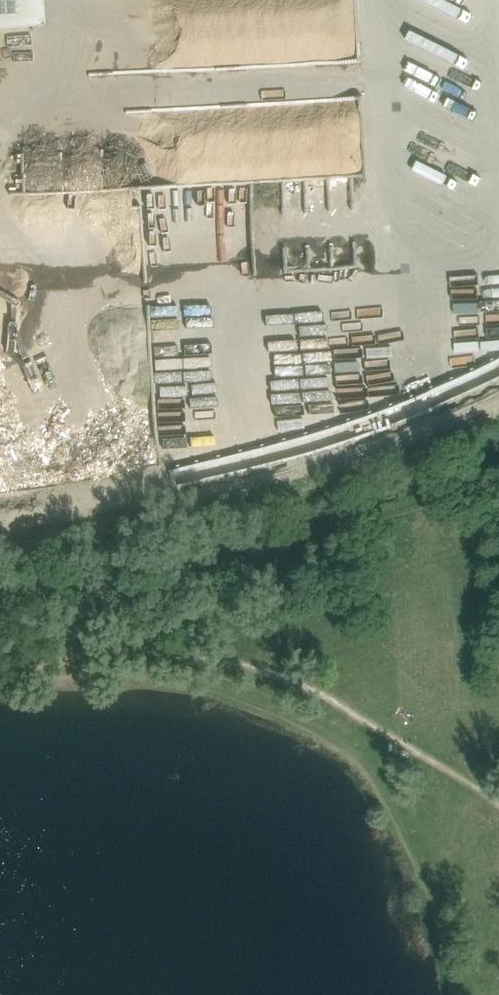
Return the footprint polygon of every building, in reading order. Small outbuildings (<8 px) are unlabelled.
[(126,182),(143,181),(142,162),(125,163),(126,182)]
